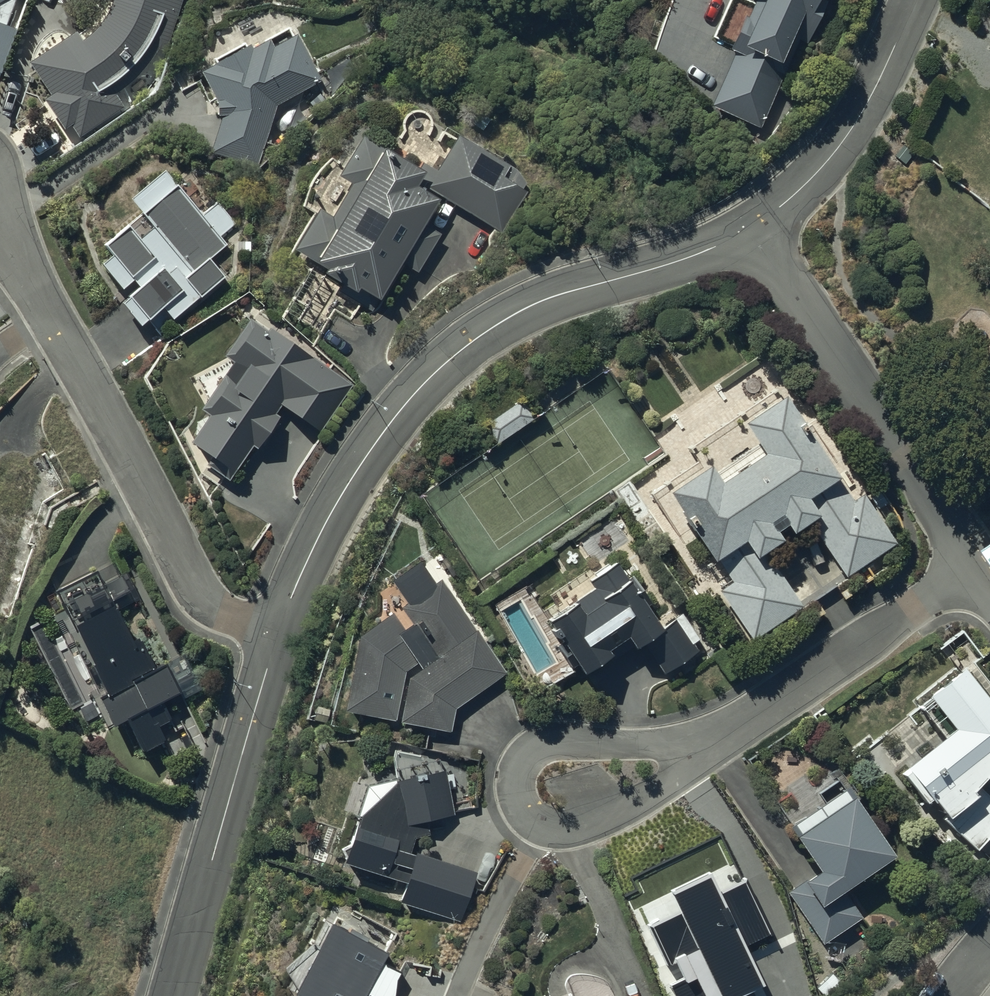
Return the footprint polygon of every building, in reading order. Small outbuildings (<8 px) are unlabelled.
[(107,1),(107,2),(106,4),(106,5),(105,6),(104,7),(103,9),(102,10),(101,11),(101,12),(100,14),(99,15),(98,16),(97,17),(96,18),(95,19),(94,20),(92,21),(91,22),(90,23),(89,24),(88,25),(86,26),(85,26),(84,27),(83,28),(81,29),(77,22),(29,54),(51,87),(43,92),(64,123),(70,119),(80,133),(126,103),(116,88),(118,87),(119,87),(121,86),(122,85),(124,84),(125,83),(127,82),(128,81),(129,80),(131,79),(132,78),(133,77),(135,75),(136,74),(137,73),(138,72),(140,71),(141,69),(142,68),(143,67),(144,65),(145,64),(146,63),(148,61),(149,60),(150,59),(151,57),(152,56),(152,54),(153,53),(154,51),(155,50),(156,48),(157,47),(157,45),(164,48),(180,0),(108,0),(107,1)] [(741,26),(738,24),(729,44),(736,47),(711,101),(759,122),(797,39),(808,44),(828,0),(753,0),(741,26)] [(3,67),(17,23),(0,18),(0,66),(3,67)] [(218,92),(221,109),(209,152),(258,165),(276,100),(322,76),(297,27),(272,40),(268,33),(250,42),(248,38),(202,62),(218,92)] [(333,211),(319,202),(295,244),(316,257),(317,255),(381,292),(401,257),(420,268),(440,232),(422,222),(441,190),(502,229),(535,177),(458,128),(433,168),(384,139),(382,143),(363,132),(339,172),(352,179),(333,211)] [(203,211),(165,163),(130,190),(145,209),(132,219),(129,216),(105,235),(114,247),(103,256),(123,282),(133,273),(138,280),(122,293),(141,317),(162,301),(172,314),(226,273),(212,255),(227,243),(220,235),(236,222),(218,199),(203,211)] [(267,323),(251,311),(224,347),(234,354),(200,399),(211,407),(185,441),(227,473),(284,399),(321,428),(355,383),(271,318),(267,323)] [(852,494),(783,383),(742,408),(763,441),(719,469),(709,454),(668,479),(714,553),(716,551),(733,579),(721,586),(751,635),(803,603),(766,544),(782,534),(775,524),(788,515),(794,524),(810,514),(846,572),(896,542),(862,487),(852,494)] [(535,416),(522,395),(483,420),(496,440),(535,416)] [(408,670),(400,714),(449,729),(455,705),(507,671),(443,575),(436,579),(421,557),(392,575),(406,598),(400,601),(402,605),(360,630),(344,704),(394,715),(401,683),(404,683),(404,668),(418,658),(420,661),(408,670)] [(593,583),(549,612),(583,665),(612,646),(610,642),(628,630),(639,647),(648,642),(664,668),(701,644),(681,614),(666,623),(629,566),(626,568),(619,558),(589,577),(593,583)] [(130,637),(114,600),(83,613),(98,649),(92,652),(106,685),(99,688),(112,717),(127,711),(142,746),(165,736),(159,722),(171,717),(161,695),(180,688),(168,658),(154,664),(140,632),(130,637)] [(989,835),(989,793),(977,782),(989,768),(989,692),(964,660),(931,685),(936,692),(923,702),(945,731),(908,759),(948,811),(944,817),(979,848),(989,835)] [(366,778),(341,854),(406,879),(399,896),(460,919),(478,872),(409,846),(413,834),(430,832),(428,815),(454,813),(446,768),(397,777),(396,774),(366,778)] [(846,779),(790,818),(820,864),(806,873),(807,875),(788,887),(823,941),(863,915),(843,884),(894,849),(846,779)] [(648,925),(665,961),(683,953),(694,977),(672,987),(676,995),(730,995),(712,958),(770,931),(746,880),(648,925)] [(329,925),(291,995),(393,995),(400,969),(379,965),(386,949),(329,925)]
